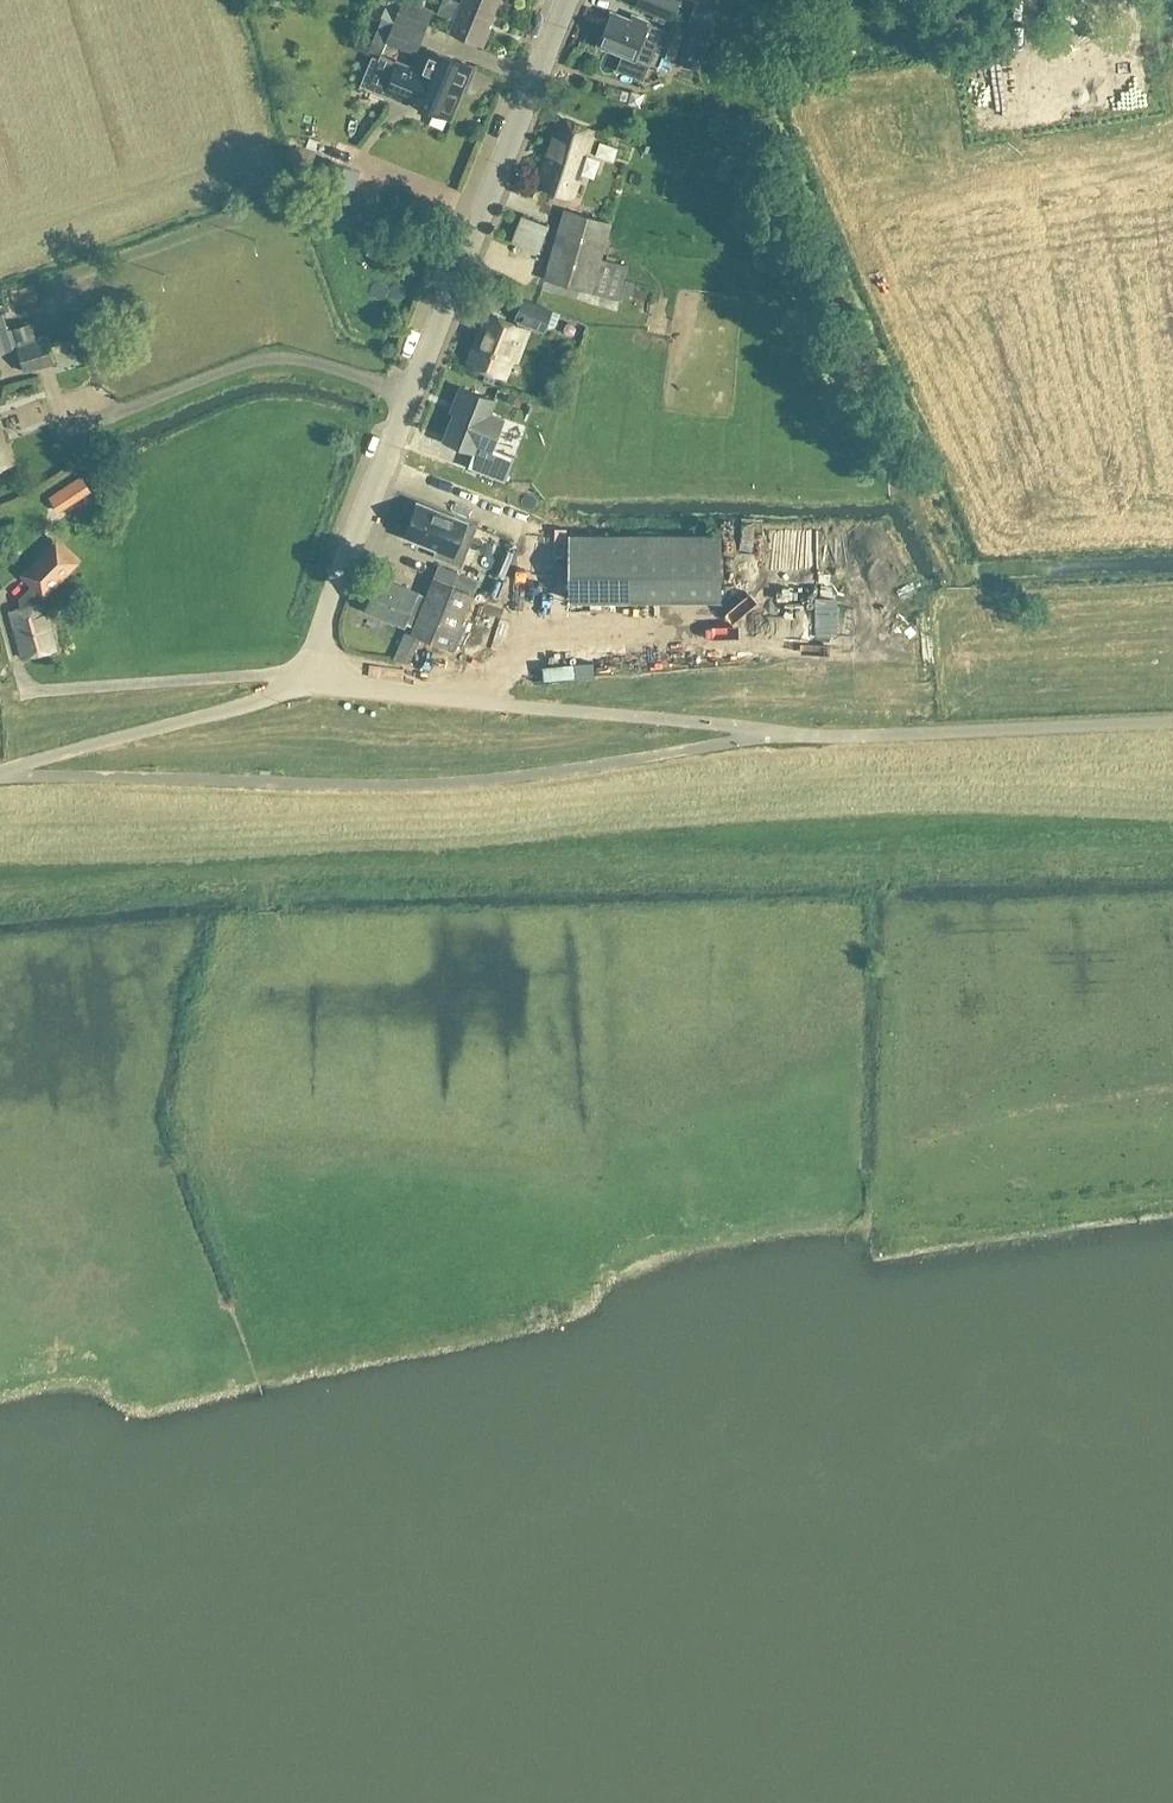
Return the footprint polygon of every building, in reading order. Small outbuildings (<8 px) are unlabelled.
[(408,0),(374,0),(385,5),(381,14),(394,20),(423,32),(432,10),(408,0)] [(489,29),(487,28),(499,0),(461,0),(460,2),(456,0),(442,0),(437,12),(453,19),(448,31),(482,45),(489,29)] [(655,11),(659,0),(639,0),(638,4),(655,11)] [(707,36),(716,12),(693,4),(684,26),(707,36)] [(666,20),(663,28),(632,16),(630,20),(611,12),(598,43),(649,64),(654,51),(674,59),(685,28),(666,20)] [(710,38),(686,28),(674,59),(698,69),(710,38)] [(473,67),(439,53),(428,48),(419,71),(379,54),(368,80),(389,89),(387,93),(401,99),(403,94),(408,97),(407,99),(449,117),(450,116),(464,82),(466,83),(473,67)] [(578,180),(593,130),(561,117),(536,185),(570,198),(577,179),(578,180)] [(615,299),(625,265),(598,257),(608,223),(566,210),(546,279),(615,299)] [(521,213),(510,244),(539,254),(549,224),(521,213)] [(502,260),(538,273),(542,261),(507,248),(502,260)] [(558,315),(551,312),(552,310),(522,298),(514,318),(544,330),(545,326),(552,329),(558,315)] [(0,313),(0,351),(12,347),(2,313),(0,313)] [(507,378),(527,329),(488,314),(469,362),(507,378)] [(24,372),(35,368),(28,344),(16,347),(24,372)] [(58,412),(54,386),(37,389),(36,382),(9,386),(14,419),(58,412)] [(503,418),(490,413),(494,400),(459,386),(449,411),(453,412),(442,440),(474,452),(468,466),(497,477),(504,460),(489,454),(497,434),(503,418)] [(13,463),(0,424),(0,467),(13,463)] [(69,502),(62,490),(49,499),(57,510),(69,502)] [(476,526),(417,502),(404,536),(434,548),(432,555),(460,567),(476,526)] [(720,534),(568,534),(568,599),(721,599),(720,534)] [(18,598),(20,608),(9,611),(21,657),(54,649),(41,601),(35,603),(34,598),(39,594),(44,598),(80,562),(55,537),(18,574),(30,585),(18,598)] [(413,625),(410,632),(450,648),(472,594),(432,578),(425,595),(377,576),(364,609),(404,625),(405,622),(413,625)]
